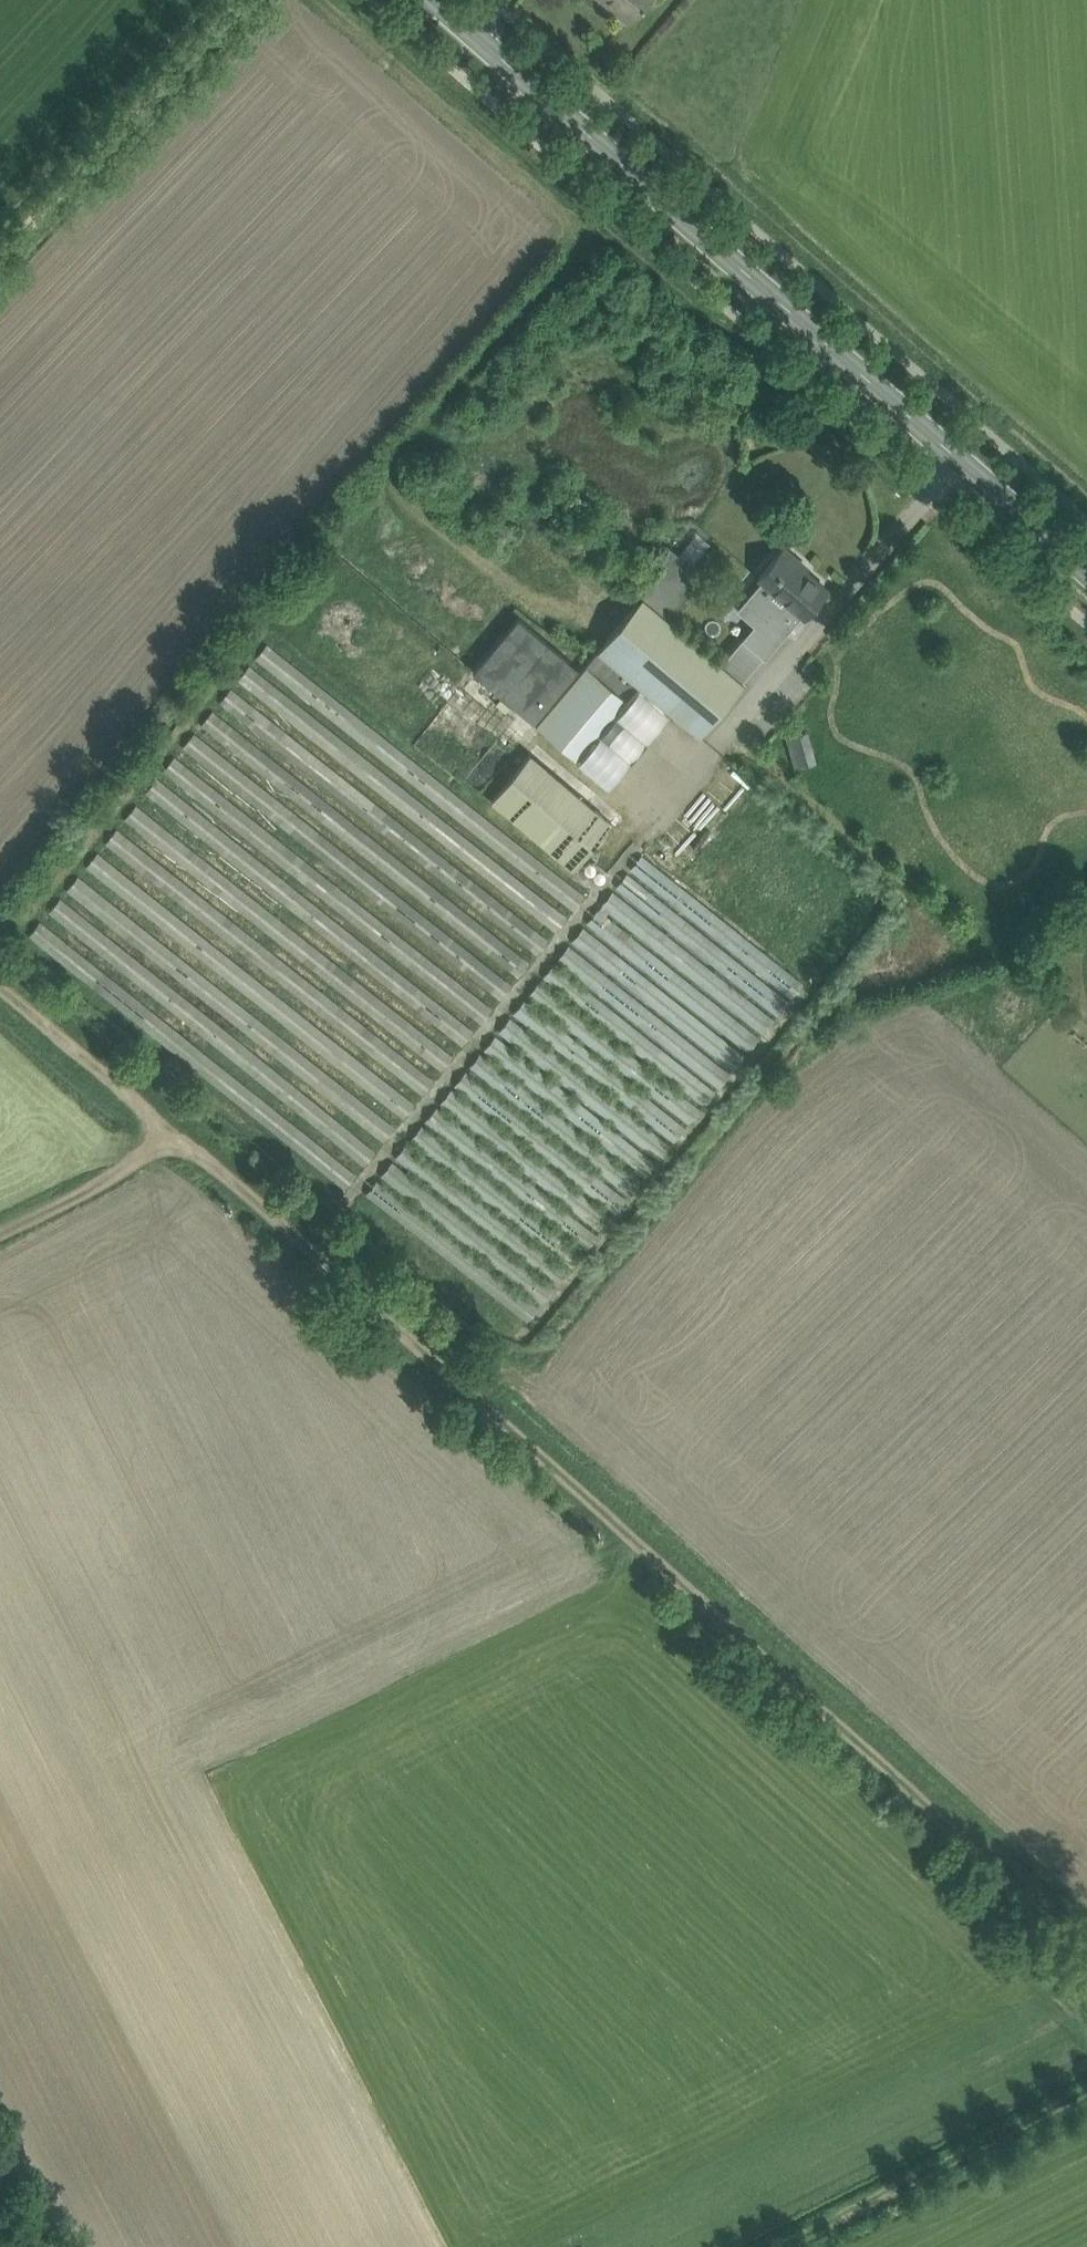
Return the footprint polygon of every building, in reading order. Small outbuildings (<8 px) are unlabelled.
[(642,4),(646,0),(604,0),(628,21),(642,4)] [(642,595),(597,650),(536,724),(577,757),(638,685),(675,715),(690,728),(698,735),(729,698),(743,681),(668,617),(705,573),(679,552),(678,554),(668,545),(657,559),(667,567),(642,595)] [(827,588),(805,569),(807,566),(784,546),(758,575),(762,579),(736,609),(754,624),(742,638),(764,657),(801,613),(803,614),(827,588)] [(578,666),(548,642),(520,619),(476,673),(534,720),(578,666)] [(267,647),(33,947),(347,1191),(581,891),(267,647)] [(675,715),(672,719),(687,732),(690,728),(675,715)] [(788,733),(793,765),(814,762),(809,729),(788,733)] [(527,750),(487,796),(570,867),(610,820),(527,750)] [(642,859),(366,1204),(521,1327),(796,982),(642,859)]
